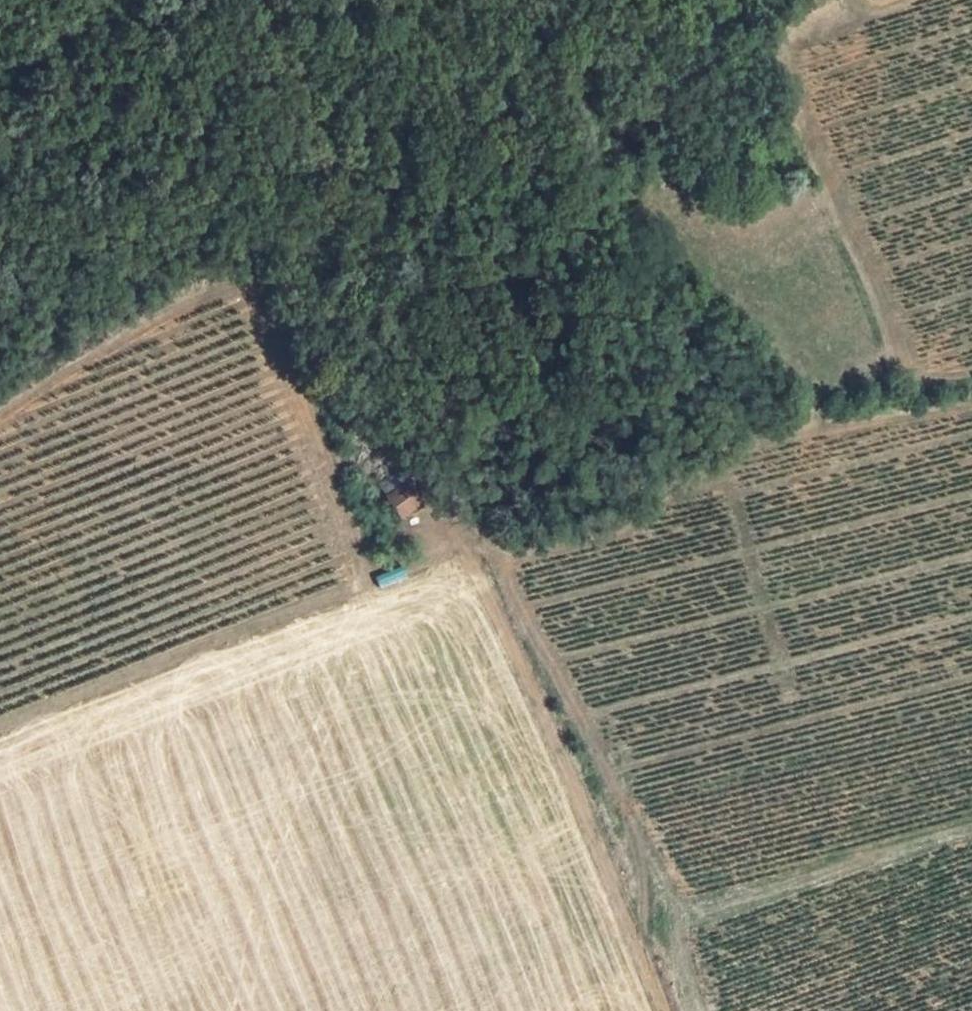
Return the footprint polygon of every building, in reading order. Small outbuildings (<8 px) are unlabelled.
[(406,530),(428,515),(404,480),(381,496),(406,530)]
